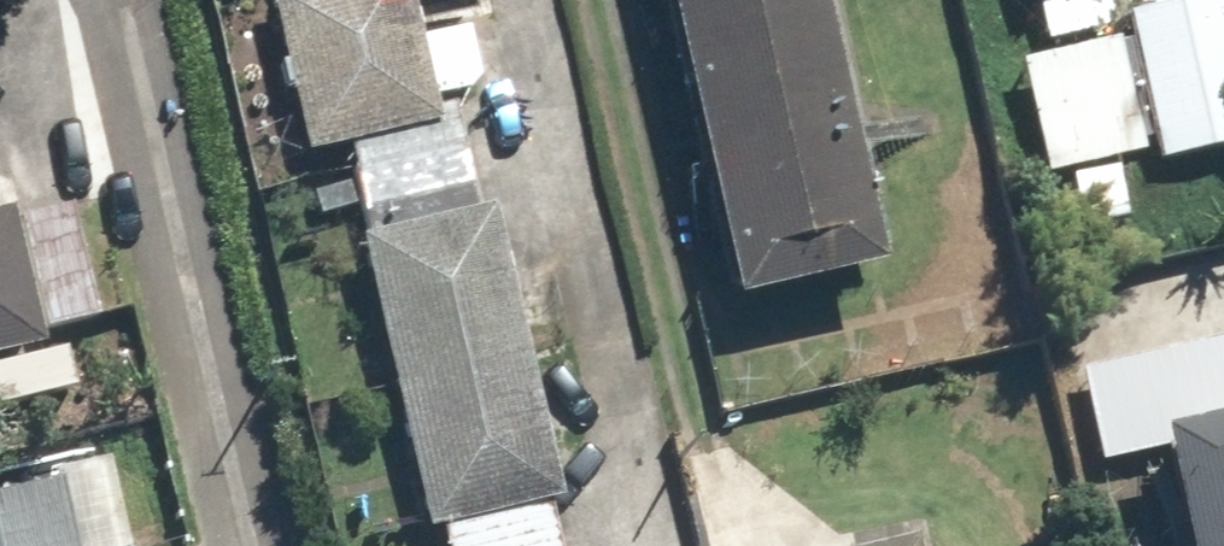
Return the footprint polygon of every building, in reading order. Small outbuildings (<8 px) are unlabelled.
[(444,122),(438,98),(425,40),(424,35),(416,0),(272,0),(307,153),(444,122)] [(741,299),(891,265),(831,0),(673,0),(741,299)] [(1040,41),(1117,23),(1112,0),(1031,0),(1040,41)] [(1223,169),(1223,28),(1220,12),(1120,35),(1154,185),(1223,169)] [(470,24),(424,35),(425,40),(438,98),(484,88),(470,24)] [(362,208),(368,233),(473,210),(454,128),(349,152),(356,180),(313,190),(319,218),(362,208)] [(430,531),(563,501),(495,204),(473,210),(368,233),(362,235),(430,531)] [(50,346),(19,209),(0,213),(0,357),(50,346)] [(1065,294),(1102,459),(1171,444),(1194,545),(1223,545),(1223,257),(1065,294)] [(116,463),(0,489),(0,545),(135,545),(116,463)] [(553,507),(448,531),(452,545),(562,545),(553,507)]
